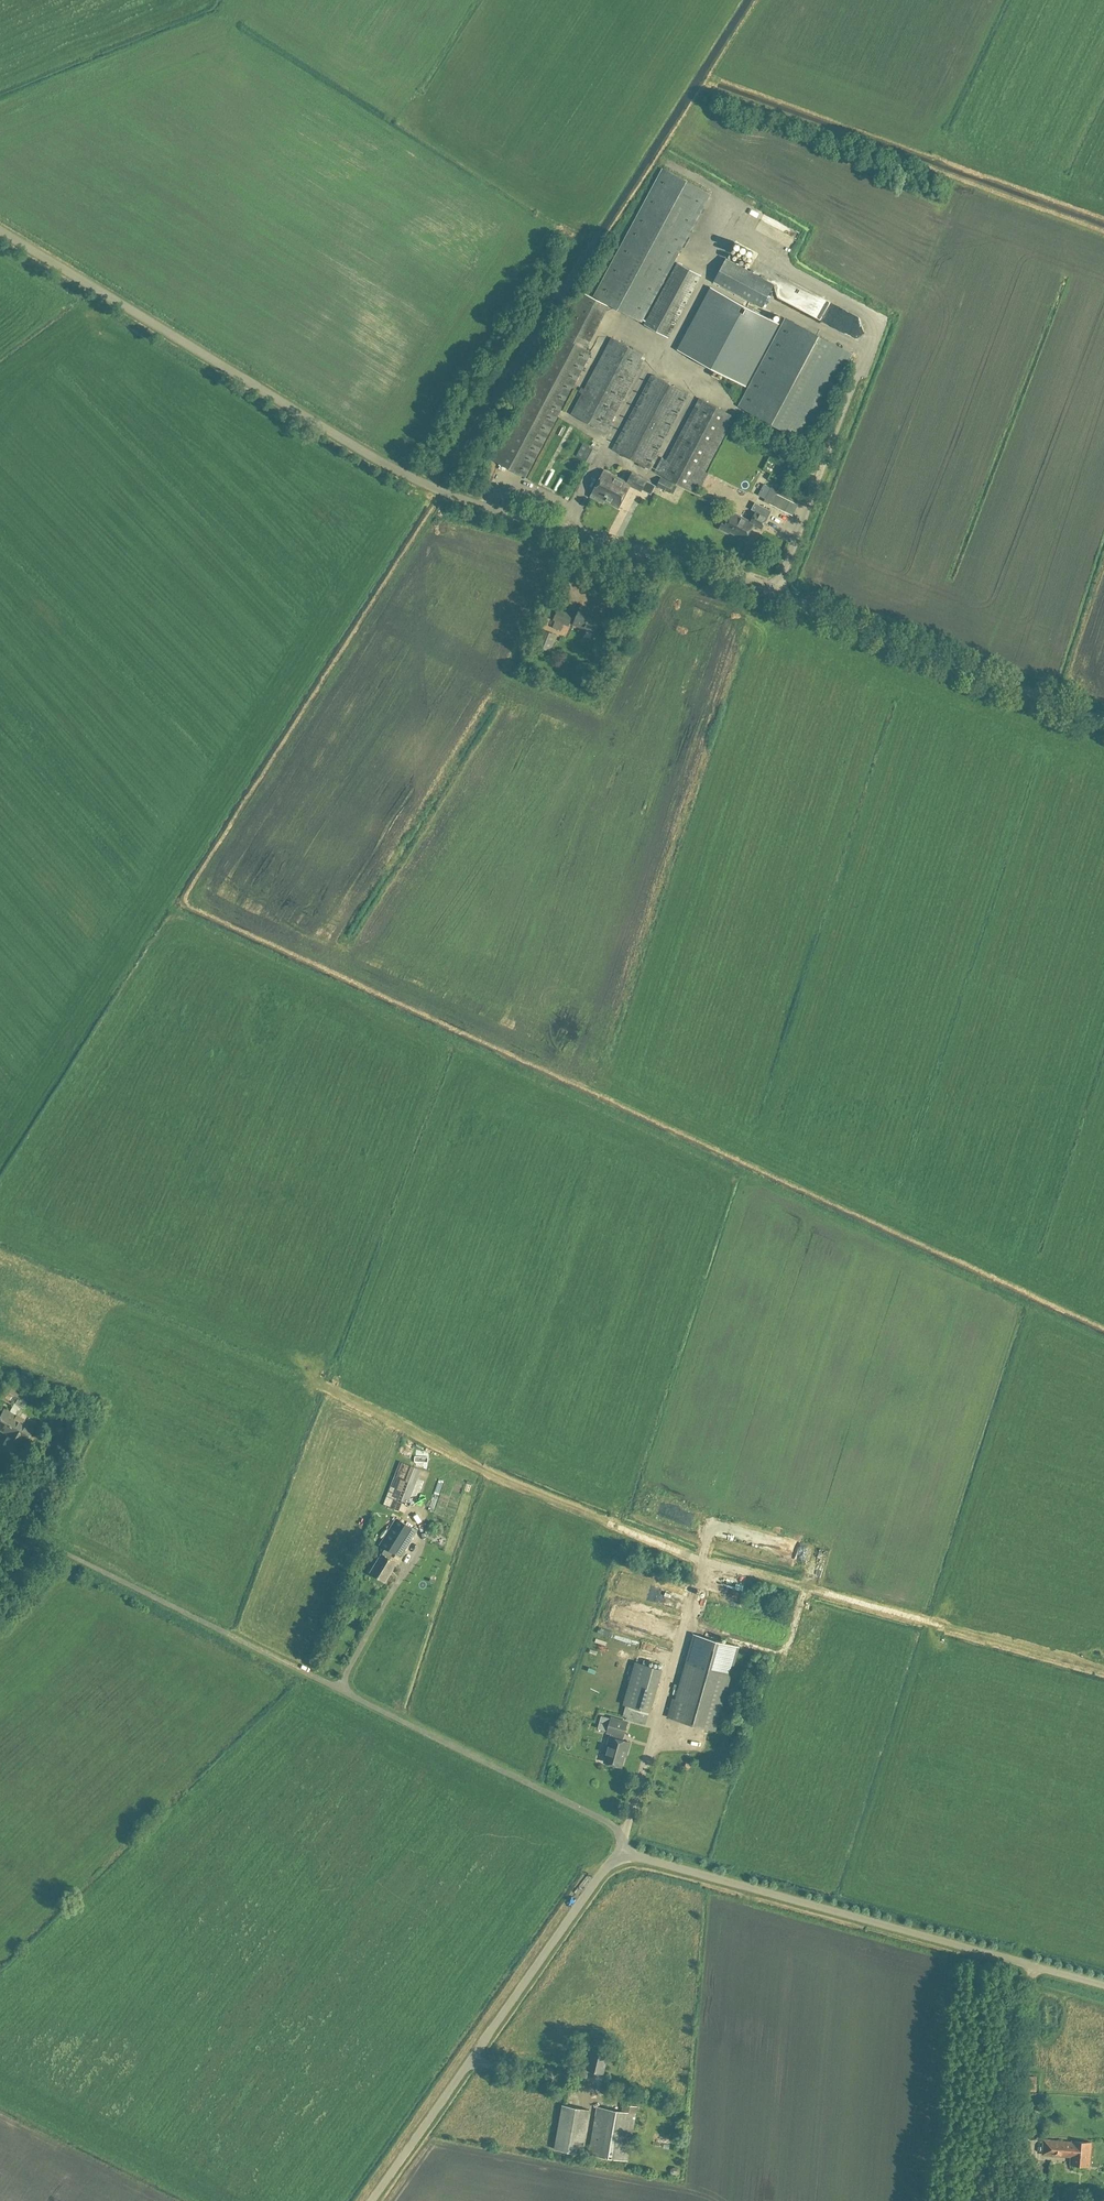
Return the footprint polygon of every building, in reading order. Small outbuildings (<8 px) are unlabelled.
[(642,319),(710,191),(662,165),(594,293),(642,319)] [(715,279),(763,304),(775,282),(727,256),(715,279)] [(669,333),(701,273),(678,260),(646,321),(669,333)] [(800,282),(791,300),(804,306),(813,288),(800,282)] [(779,324),(711,288),(678,350),(746,386),(779,324)] [(589,295),(567,337),(559,333),(493,460),(524,476),(590,350),(585,347),(607,304),(589,295)] [(852,353),(785,318),(741,401),(808,437),(852,353)] [(612,418),(646,354),(612,336),(572,412),(606,430),(607,427),(610,429),(615,420),(612,418)] [(647,465),(649,467),(689,392),(653,373),(614,448),(640,462),(640,464),(646,467),(647,465)] [(709,473),(705,471),(735,414),(701,397),(668,461),(662,458),(655,470),(698,493),(709,473)] [(562,436),(566,428),(560,425),(556,433),(562,436)] [(591,462),(597,450),(589,446),(583,458),(591,462)] [(605,470),(591,496),(603,502),(605,499),(619,506),(630,484),(642,490),(647,479),(633,472),(628,482),(605,470)] [(669,492),(673,484),(661,477),(657,486),(669,492)] [(785,504),(795,508),(798,500),(789,496),(785,504)] [(731,532),(732,530),(748,538),(754,526),(761,530),(768,516),(771,510),(755,501),(750,509),(755,512),(751,520),(734,512),(730,520),(726,518),(721,527),(731,532)] [(574,623),(595,632),(602,614),(582,606),(574,623)] [(573,615),(558,608),(554,619),(569,626),(573,615)] [(551,651),(558,635),(542,628),(536,644),(551,651)] [(18,1411),(22,1402),(16,1399),(11,1407),(18,1411)] [(0,1416),(0,1430),(7,1434),(0,1446),(0,1452),(13,1459),(22,1442),(25,1444),(35,1425),(5,1408),(0,1416)] [(407,1504),(420,1469),(400,1461),(383,1505),(399,1511),(402,1502),(407,1504)] [(459,1481),(437,1517),(445,1522),(468,1487),(459,1481)] [(392,1552),(400,1557),(416,1530),(396,1517),(379,1544),(385,1547),(381,1553),(369,1571),(383,1580),(395,1561),(389,1558),(392,1552)] [(352,1593),(364,1601),(372,1590),(359,1582),(352,1593)] [(671,1717),(715,1729),(738,1646),(694,1633),(671,1717)] [(651,1712),(662,1670),(635,1662),(623,1704),(651,1712)] [(607,1750),(604,1761),(621,1766),(625,1751),(627,1751),(630,1742),(621,1739),(622,1736),(623,1736),(627,1721),(611,1717),(607,1731),(611,1733),(610,1736),(606,1750),(607,1750)] [(603,2072),(607,2053),(592,2049),(588,2069),(589,2069),(587,2077),(595,2078),(597,2071),(603,2072)] [(1027,2077),(1028,2088),(1038,2088),(1038,2077),(1027,2077)] [(581,2153),(589,2109),(563,2104),(555,2149),(581,2153)] [(622,2104),(621,2111),(597,2106),(588,2154),(632,2161),(634,2148),(630,2147),(637,2106),(622,2104)] [(1089,2166),(1091,2142),(1073,2141),(1072,2142),(1044,2140),(1043,2154),(1071,2156),(1071,2164),(1089,2166)]
